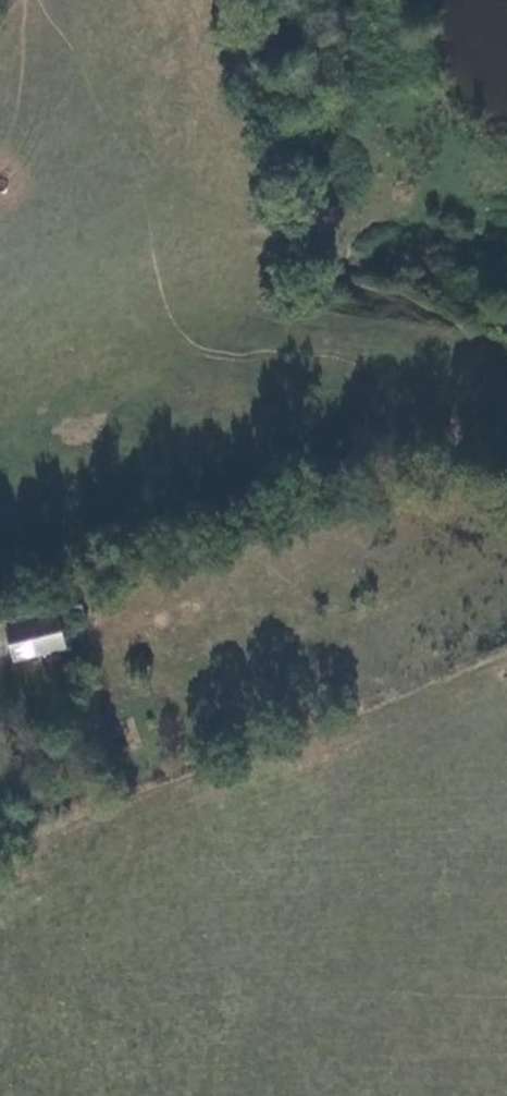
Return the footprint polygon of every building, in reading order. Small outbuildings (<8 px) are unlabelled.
[(60,618),(7,629),(14,662),(67,651),(60,618)]
